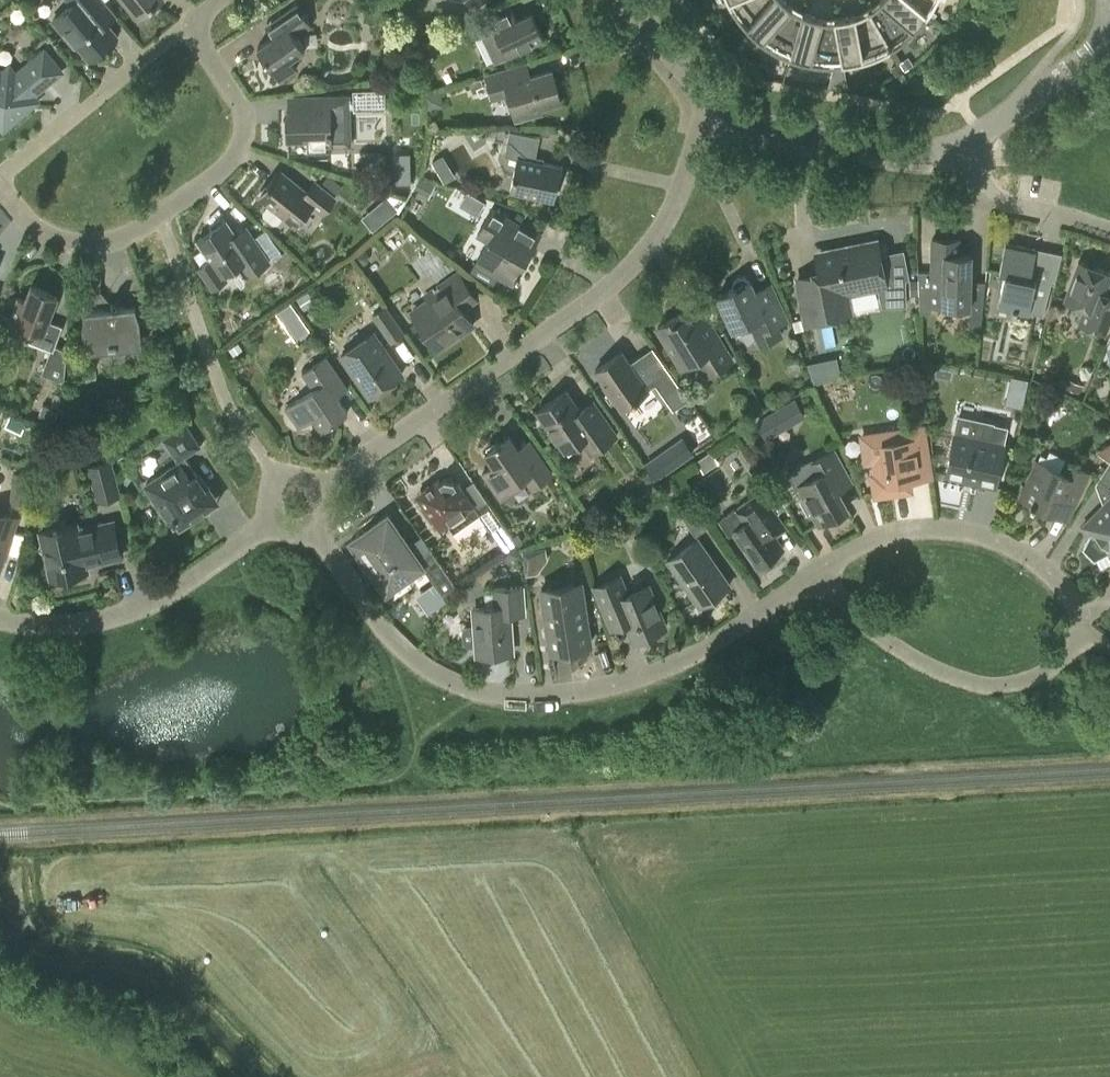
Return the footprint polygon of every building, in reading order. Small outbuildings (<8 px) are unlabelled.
[(89,57),(116,35),(94,8),(105,0),(69,0),(72,4),(52,20),(73,45),(77,42),(89,57)] [(151,6),(159,0),(126,0),(138,14),(150,4),(151,6)] [(748,26),(770,0),(729,0),(730,1),(733,6),(736,12),(740,16),(744,21),(748,26)] [(791,54),(803,12),(799,10),(795,8),(790,4),(787,3),(784,0),(770,0),(748,26),(752,30),(756,34),(761,38),(768,42),(775,47),(780,49),(785,52),(791,54)] [(927,13),(912,0),(879,0),(877,2),(875,4),(871,7),(868,8),(890,46),(895,43),(900,40),(906,35),(911,31),(915,27),(918,24),(923,18),(927,13)] [(927,13),(930,8),(933,3),(934,0),(912,0),(927,13)] [(305,48),(296,35),(311,25),(297,4),(271,22),(278,33),(257,47),(280,80),(296,68),(289,59),(305,48)] [(478,22),(496,61),(544,39),(532,12),(516,19),(511,8),(478,22)] [(886,48),(890,46),(868,8),(865,10),(859,13),(856,14),(852,15),(847,17),(843,17),(838,18),(835,18),(843,61),(848,61),(854,60),(862,58),(868,56),(873,54),(879,52),(886,48)] [(834,62),(843,61),(835,18),(832,18),(827,18),(823,18),(818,17),(815,16),(809,14),(803,12),(791,54),(797,56),(802,58),(810,60),(814,60),(820,61),(828,62),(834,62)] [(32,95),(61,71),(44,51),(16,74),(9,67),(1,73),(0,72),(0,125),(3,129),(37,101),(32,95)] [(908,57),(900,63),(905,70),(913,64),(908,57)] [(891,67),(896,75),(904,70),(899,63),(891,67)] [(542,111),(540,107),(561,101),(552,70),(524,78),(520,66),(486,76),(492,98),(508,93),(514,114),(526,111),(527,115),(542,111)] [(349,98),(348,96),(289,97),(289,110),(286,111),(287,138),(308,138),(308,149),(331,149),(331,145),(350,144),(349,107),(353,107),(353,109),(385,108),(385,88),(353,89),(353,98),(349,98)] [(465,133),(475,149),(486,142),(479,130),(469,130),(465,133)] [(553,200),(560,166),(535,161),(540,137),(510,131),(505,155),(517,157),(510,190),(553,200)] [(411,183),(411,152),(393,153),(394,183),(411,183)] [(275,224),(280,223),(285,217),(295,225),(312,204),(323,213),(335,198),(315,181),(307,191),(279,170),(259,196),(271,206),(266,212),(266,216),(275,224)] [(441,173),(445,181),(454,176),(451,171),(447,170),(441,173)] [(412,189),(428,197),(435,185),(419,176),(412,189)] [(479,218),(486,205),(461,191),(454,205),(479,218)] [(399,211),(406,200),(391,195),(388,197),(376,208),(386,219),(398,210),(399,211)] [(477,234),(489,241),(472,269),(493,281),(497,274),(512,283),(532,248),(514,237),(521,225),(492,208),(477,234)] [(226,279),(223,274),(238,264),(247,277),(269,262),(251,235),(240,242),(225,220),(197,239),(211,259),(199,268),(213,288),(226,279)] [(931,271),(918,271),(920,312),(931,313),(931,305),(970,305),(971,254),(959,254),(959,240),(932,239),(931,271)] [(849,312),(845,292),(885,284),(877,241),(854,246),(855,249),(817,257),(820,273),(798,278),(806,321),(849,312)] [(998,305),(1043,315),(1051,281),(1036,278),(1039,264),(1033,262),(1036,249),(1005,243),(999,272),(1005,273),(998,305)] [(369,261),(370,255),(364,251),(358,254),(358,260),(363,264),(369,261)] [(1105,332),(1109,320),(1109,302),(1102,299),(1109,278),(1109,272),(1079,261),(1065,300),(1085,307),(1079,323),(1105,332)] [(474,324),(462,307),(475,298),(458,273),(425,295),(428,300),(412,311),(438,349),(474,324)] [(750,321),(756,336),(767,331),(772,341),(784,335),(779,324),(787,320),(771,285),(755,292),(750,279),(749,280),(748,278),(745,276),(742,276),(737,277),(734,281),(733,286),(734,288),(718,295),(734,329),(750,321)] [(30,327),(25,339),(51,349),(41,373),(64,382),(67,349),(55,345),(63,326),(48,320),(58,294),(31,284),(25,299),(18,296),(9,320),(30,327)] [(308,292),(297,298),(303,308),(313,301),(308,292)] [(309,329),(291,302),(277,312),(295,338),(309,329)] [(387,305),(372,315),(391,343),(405,333),(387,305)] [(85,352),(142,346),(139,319),(135,306),(84,311),(82,325),(85,352)] [(696,358),(707,375),(732,359),(716,333),(704,341),(685,310),(657,327),(681,367),(696,358)] [(980,327),(982,310),(969,310),(969,327),(980,327)] [(9,316),(0,312),(0,338),(9,316)] [(341,355),(370,396),(402,374),(373,332),(341,355)] [(238,342),(229,348),(233,355),(242,349),(238,342)] [(622,351),(595,370),(621,408),(648,389),(622,351)] [(832,355),(804,362),(809,381),(837,374),(832,355)] [(302,372),(313,387),(285,407),(299,427),(313,417),(322,429),(348,411),(332,389),(343,381),(325,356),(302,372)] [(1008,387),(1026,391),(1028,379),(1011,376),(1008,387)] [(1080,390),(1083,385),(1071,380),(1069,385),(1080,390)] [(580,440),(590,454),(617,435),(593,401),(580,410),(566,390),(537,410),(565,450),(580,440)] [(806,417),(796,398),(756,421),(767,439),(806,417)] [(43,404),(39,414),(53,420),(59,406),(52,403),(51,407),(43,404)] [(185,424),(163,438),(178,460),(143,483),(168,521),(172,518),(179,527),(219,500),(209,486),(206,488),(184,456),(200,446),(185,424)] [(929,469),(922,426),(862,436),(866,461),(874,460),(876,460),(879,474),(872,475),(875,495),(898,491),(901,488),(900,481),(911,479),(910,472),(929,469)] [(973,481),(995,486),(1004,443),(955,433),(946,473),(973,479),(973,481)] [(482,473),(498,496),(525,477),(532,487),(552,474),(537,452),(526,460),(509,435),(485,452),(494,465),(482,473)] [(645,463),(656,479),(694,453),(683,437),(645,463)] [(696,460),(704,471),(718,461),(711,450),(696,460)] [(811,510),(819,523),(830,517),(832,520),(845,513),(844,510),(847,508),(833,482),(847,475),(833,450),(811,462),(818,474),(797,485),(805,499),(803,500),(809,511),(811,510)] [(1034,506),(1035,504),(1067,518),(1077,497),(1089,472),(1066,461),(1062,471),(1036,459),(1030,474),(1019,497),(1030,502),(1029,504),(1034,506)] [(112,460),(87,466),(97,503),(121,497),(112,460)] [(1109,488),(1109,463),(1098,481),(1109,489),(1109,488)] [(32,472),(13,470),(9,504),(29,506),(32,472)] [(677,483),(671,474),(659,482),(666,491),(677,483)] [(455,533),(481,515),(505,550),(517,542),(473,480),(462,488),(459,483),(457,484),(454,479),(444,477),(440,481),(438,479),(417,494),(425,506),(421,508),(431,522),(434,519),(440,528),(448,522),(455,533)] [(777,518),(760,493),(748,501),(719,520),(729,534),(733,531),(757,566),(783,549),(766,525),(777,518)] [(1082,548),(1094,560),(1109,552),(1109,553),(1109,498),(1103,504),(1082,525),(1090,533),(1082,548)] [(708,526),(691,501),(678,510),(696,535),(708,526)] [(3,543),(11,515),(0,511),(0,566),(7,544),(3,543)] [(350,540),(386,592),(423,567),(446,600),(455,585),(431,549),(418,558),(388,514),(350,540)] [(113,521),(77,529),(86,565),(121,556),(113,521)] [(87,570),(86,565),(77,529),(76,524),(40,532),(51,579),(87,570)] [(667,560),(699,606),(730,584),(699,538),(667,560)] [(516,545),(506,551),(510,556),(517,558),(522,555),(516,545)] [(537,572),(547,559),(545,547),(522,551),(525,574),(537,572)] [(626,622),(634,640),(665,627),(648,585),(627,594),(620,576),(594,586),(612,628),(626,622)] [(541,590),(551,649),(567,647),(591,643),(584,602),(581,602),(578,584),(541,590)] [(463,642),(470,646),(477,646),(478,655),(511,652),(509,615),(524,614),(522,586),(494,588),(496,607),(475,608),(476,625),(468,626),(464,628),(462,631),(463,642)] [(553,651),(559,678),(573,675),(567,648),(553,651)]
